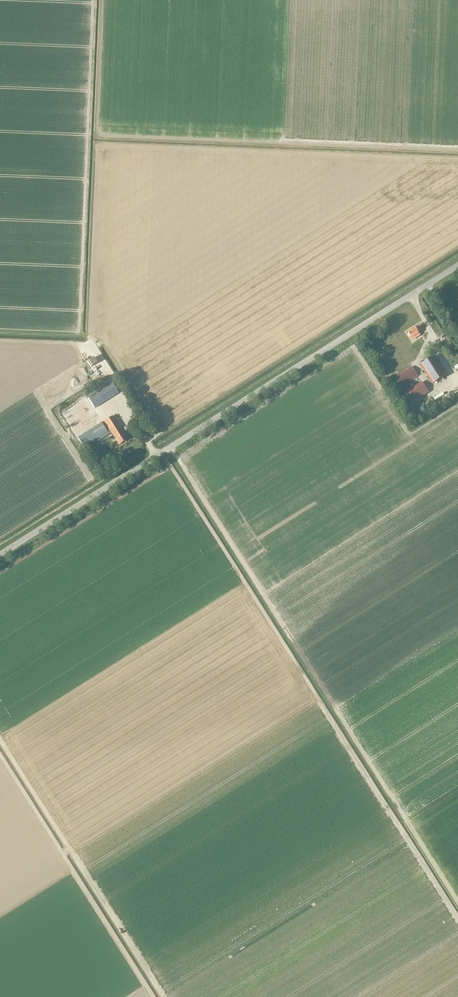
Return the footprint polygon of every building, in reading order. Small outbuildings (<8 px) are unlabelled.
[(419,333),(422,331),(418,326),(416,327),(408,332),(411,338),(415,335),(416,338),(420,335),(419,333)] [(435,356),(421,364),(433,383),(447,375),(435,356)] [(401,387),(418,376),(412,366),(395,378),(401,387)] [(414,408),(431,397),(422,382),(405,393),(414,408)] [(113,397),(119,393),(112,383),(88,398),(94,409),(113,397)] [(78,438),(101,423),(92,408),(68,423),(78,438)] [(111,433),(119,445),(127,440),(112,416),(101,423),(78,438),(83,447),(102,434),(104,437),(109,434),(108,434),(111,433)]
